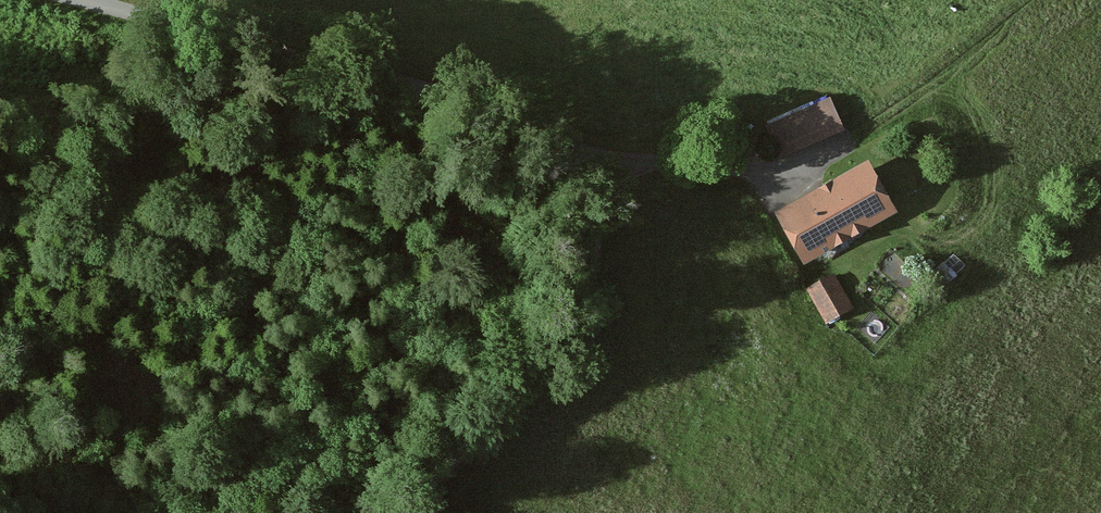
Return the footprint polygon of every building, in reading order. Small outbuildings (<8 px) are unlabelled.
[(823,98),(760,127),(776,160),(838,131),(823,98)] [(885,212),(856,163),(767,217),(797,265),(885,212)] [(846,309),(828,276),(801,291),(819,324),(846,309)]
